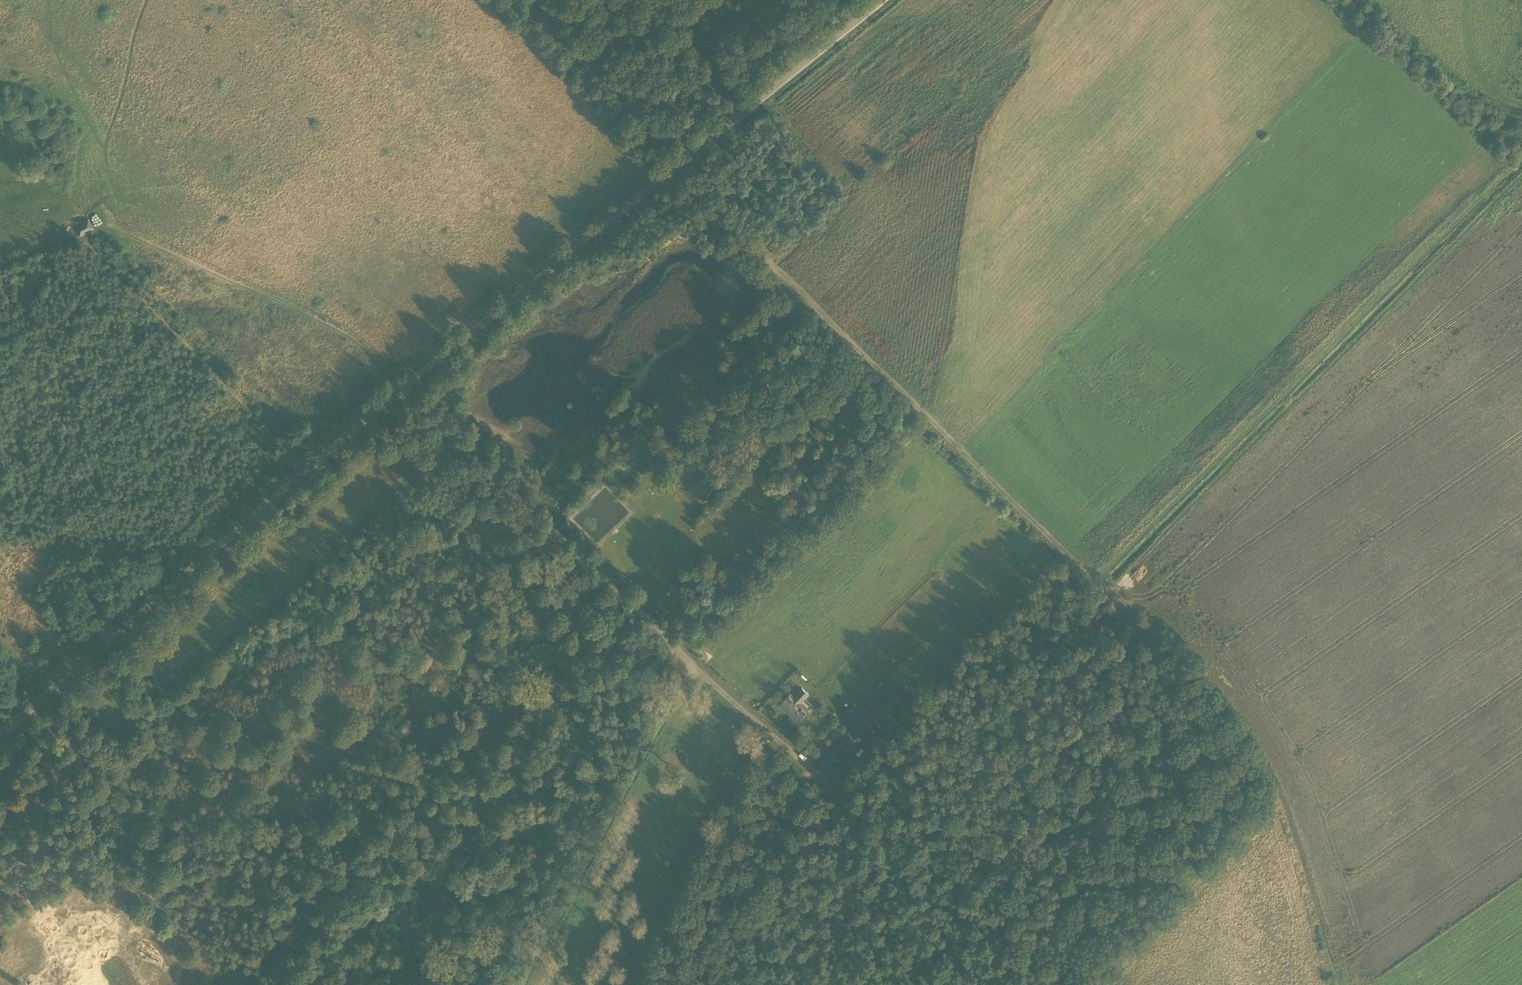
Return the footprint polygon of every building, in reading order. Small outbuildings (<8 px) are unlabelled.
[(73,226),(80,236),(93,228),(87,217),(73,226)] [(706,475),(697,485),(710,495),(716,488),(713,485),(715,483),(706,475)] [(677,594),(663,608),(667,612),(681,598),(677,594)] [(793,695),(791,693),(780,704),(798,721),(808,710),(802,704),(811,694),(802,686),(793,695)] [(29,800),(35,795),(28,788),(23,793),(29,800)]
